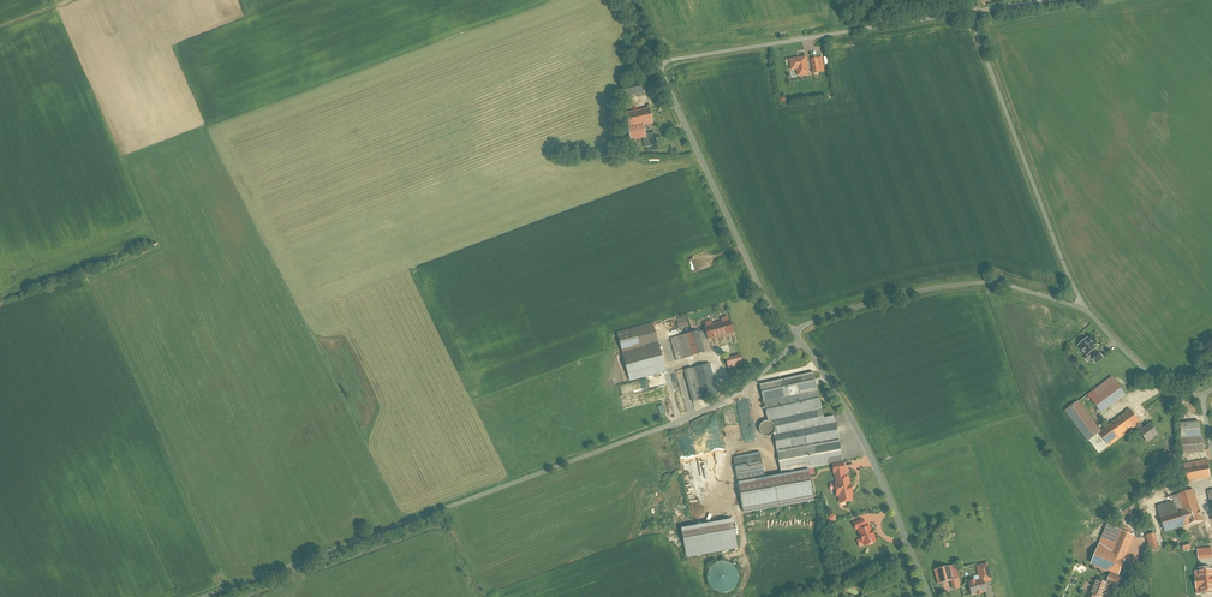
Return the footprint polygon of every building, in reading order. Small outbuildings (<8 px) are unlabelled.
[(641,51),(631,54),(633,60),(643,56),(641,51)] [(805,58),(790,60),(791,70),(797,69),(798,76),(808,75),(805,58)] [(817,58),(811,59),(813,73),(819,73),(817,58)] [(641,81),(622,85),(625,98),(643,93),(641,81)] [(643,125),(653,123),(650,109),(627,114),(630,128),(643,125)] [(643,125),(630,128),(632,140),(643,137),(646,148),(657,146),(655,138),(656,138),(655,133),(645,135),(643,125)] [(679,329),(688,327),(686,317),(677,319),(679,329)] [(722,336),(733,333),(730,321),(728,321),(722,322),(712,325),(706,327),(705,327),(706,331),(699,333),(701,339),(708,338),(708,339),(714,338),(714,337),(722,335),(722,336)] [(638,328),(617,333),(621,346),(623,353),(630,381),(666,371),(658,341),(643,345),(638,328)] [(699,331),(671,339),(676,361),(705,353),(701,339),(699,333),(699,331)] [(1096,348),(1087,338),(1077,348),(1085,357),(1087,355),(1090,358),(1088,360),(1095,366),(1104,358),(1098,352),(1095,354),(1093,352),(1096,348)] [(726,358),(728,368),(742,364),(740,355),(726,358)] [(718,396),(709,364),(684,370),(693,402),(718,396)] [(814,374),(760,384),(768,421),(774,420),(777,436),(774,436),(781,474),(765,477),(760,452),(733,458),(744,514),(814,500),(808,470),(832,465),(834,474),(835,474),(843,472),(845,472),(835,416),(824,419),(814,374)] [(1126,395),(1112,377),(1095,390),(1088,395),(1101,413),(1126,395)] [(1101,431),(1078,401),(1066,411),(1089,441),(1090,441),(1100,454),(1125,435),(1136,426),(1140,423),(1131,410),(1101,431)] [(760,432),(762,435),(764,436),(767,437),(770,436),(772,435),(774,433),(775,430),(774,427),(773,424),(770,422),(767,421),(764,422),(761,424),(760,426),(759,429),(760,432)] [(1136,426),(1140,432),(1144,429),(1140,423),(1136,426)] [(1199,423),(1180,425),(1182,454),(1205,453),(1204,437),(1200,437),(1199,423)] [(1151,425),(1144,429),(1140,432),(1147,441),(1153,437),(1158,434),(1151,425)] [(1186,482),(1210,477),(1207,460),(1183,465),(1186,482)] [(845,479),(843,472),(835,474),(837,484),(835,484),(837,496),(839,496),(840,502),(846,501),(848,502),(851,502),(852,500),(851,494),(852,494),(850,485),(849,485),(848,478),(845,479)] [(1188,525),(1203,520),(1194,490),(1172,496),(1174,501),(1157,507),(1165,532),(1188,525)] [(836,517),(832,514),(827,519),(832,523),(836,517)] [(732,519),(681,528),(686,556),(737,547),(732,519)] [(856,529),(858,529),(865,526),(865,525),(863,520),(854,524),(856,529)] [(1203,520),(1188,525),(1193,542),(1208,537),(1203,520)] [(365,523),(355,527),(358,534),(367,530),(365,523)] [(1125,560),(1134,536),(1129,534),(1107,525),(1091,563),(1119,575),(1125,560)] [(866,528),(865,526),(858,529),(862,539),(857,541),(860,547),(864,545),(867,544),(869,545),(873,543),(874,541),(875,541),(873,537),(874,537),(871,530),(871,531),(869,527),(866,528)] [(1155,534),(1147,536),(1150,550),(1158,548),(1155,534)] [(987,563),(977,566),(980,580),(983,580),(983,582),(991,580),(987,563)] [(950,566),(934,570),(938,584),(943,583),(953,580),(951,570),(950,566)] [(970,583),(969,583),(971,595),(977,593),(980,592),(986,591),(983,582),(983,580),(980,580),(974,582),(974,581),(970,582),(970,583)] [(1109,585),(1097,580),(1091,594),(1090,593),(1088,596),(1104,596),(1109,585)]
